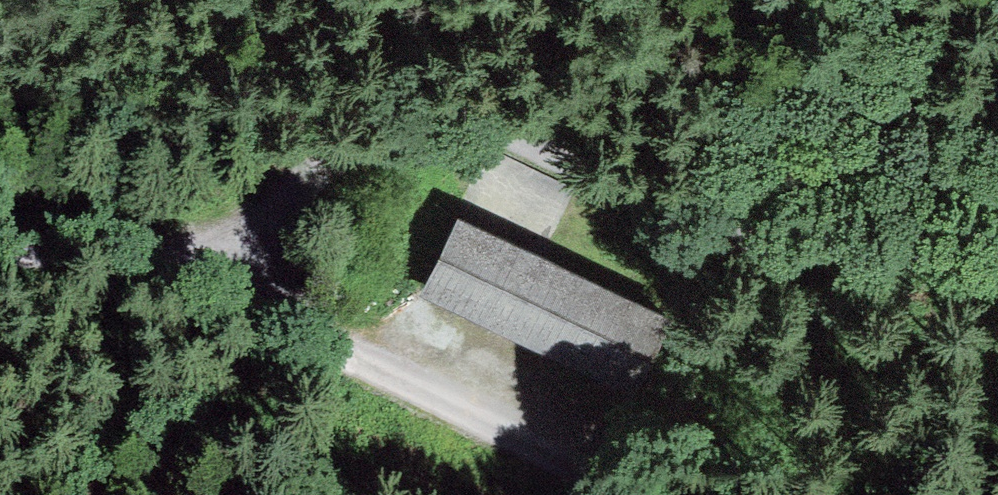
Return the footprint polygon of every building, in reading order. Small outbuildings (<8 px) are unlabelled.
[(674,299),(457,203),(420,285),(637,381),(674,299)]
